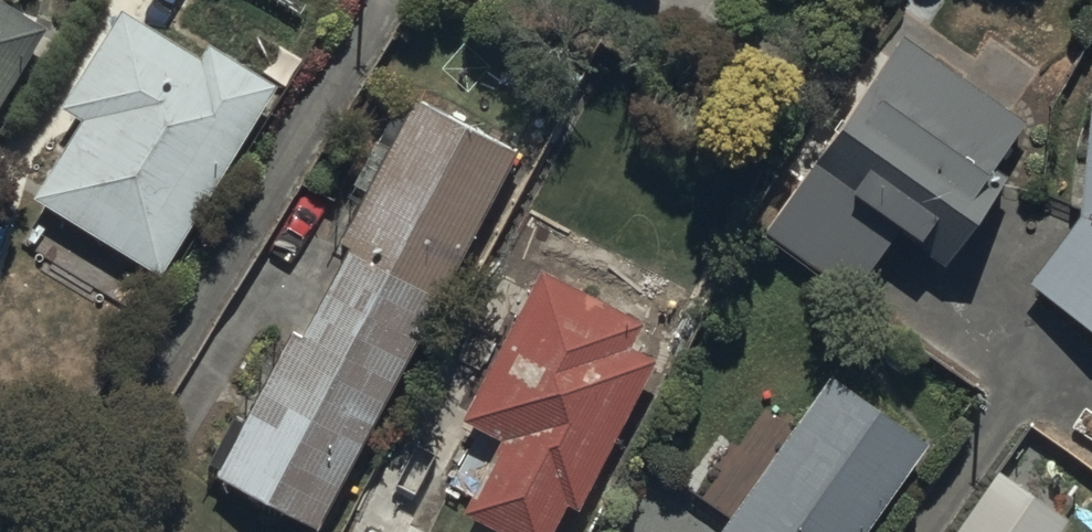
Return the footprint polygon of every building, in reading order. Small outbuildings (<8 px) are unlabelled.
[(49,28),(0,1),(0,118),(49,28)] [(82,123),(33,203),(164,280),(279,92),(211,50),(202,64),(123,16),(64,112),(82,123)] [(909,38),(764,233),(853,300),(901,236),(947,270),(1011,186),(996,175),(1030,130),(909,38)] [(319,531),(321,531),(522,159),(419,104),(341,248),(352,254),(305,342),(291,335),(215,476),(319,531)] [(1080,217),(1031,288),(1091,333),(1091,105),(1080,217)] [(465,521),(488,531),(557,531),(567,511),(585,519),(659,365),(631,352),(644,326),(540,276),(467,427),(503,444),(465,521)] [(931,451),(832,381),(724,531),(874,531),(931,451)] [(961,531),(1066,531),(1070,526),(1000,477),(961,531)]
